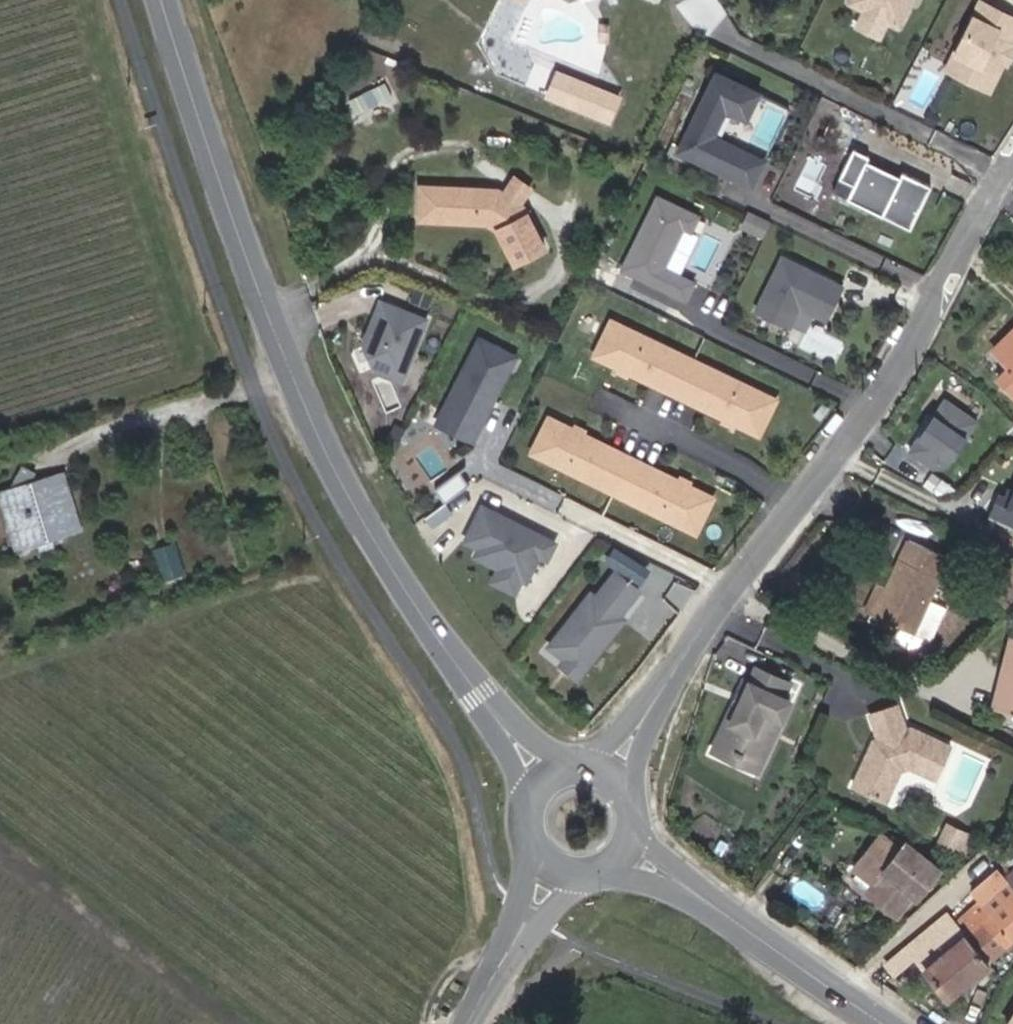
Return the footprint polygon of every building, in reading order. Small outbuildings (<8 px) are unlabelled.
[(847,0),(858,6),(884,19),(896,24),(908,0),(847,0)] [(986,86),(1000,57),(998,50),(1000,45),(1007,43),(1012,33),(1012,14),(984,0),(976,0),(944,65),(986,86)] [(884,19),(858,6),(852,19),(878,32),(884,19)] [(601,43),(610,44),(611,26),(602,25),(601,43)] [(1007,43),(1000,45),(998,50),(1000,57),(1004,59),(1010,45),(1007,43)] [(712,69),(673,146),(751,184),(763,159),(712,134),(726,106),(746,116),(758,92),(712,69)] [(387,78),(353,98),(364,116),(398,96),(387,78)] [(832,190),(909,227),(928,188),(900,175),(898,179),(865,163),(867,158),(851,151),(832,190)] [(519,174),(510,188),(525,198),(534,184),(519,174)] [(521,204),(525,198),(510,188),(506,194),(495,187),(424,184),(423,217),(492,219),(502,226),(519,259),(548,244),(531,211),(521,204)] [(658,193),(622,267),(686,298),(695,280),(665,265),(684,225),(692,229),(699,213),(658,193)] [(742,225),(763,235),(769,221),(748,211),(742,225)] [(841,284),(781,255),(755,309),(788,325),(798,305),(824,318),(841,284)] [(432,316),(385,297),(368,341),(379,368),(407,379),(432,316)] [(676,394),(692,358),(658,341),(652,352),(643,348),(639,332),(611,319),(594,354),(676,394)] [(992,349),(1008,365),(997,377),(1012,393),(1012,328),(992,349)] [(652,352),(658,341),(639,332),(643,348),(652,352)] [(518,355),(484,337),(445,412),(480,430),(518,355)] [(692,358),(676,394),(757,433),(774,398),(748,385),(733,391),(724,387),(729,376),(692,358)] [(733,391),(748,385),(729,376),(724,387),(733,391)] [(943,398),(906,450),(942,475),(979,423),(943,398)] [(480,430),(445,412),(441,420),(475,438),(480,430)] [(618,490),(635,455),(553,414),(536,450),(564,463),(579,457),(587,461),(582,472),(618,490)] [(635,455),(618,490),(654,507),(659,496),(668,501),(672,516),(699,529),(716,494),(635,455)] [(579,457),(564,463),(582,472),(587,461),(579,457)] [(30,483),(36,470),(22,463),(8,491),(0,493),(0,494),(18,547),(77,528),(61,475),(30,483)] [(464,469),(439,487),(449,500),(474,483),(464,469)] [(1010,489),(1007,497),(1000,494),(994,491),(984,513),(1012,527),(1012,483),(1010,489)] [(1010,489),(1004,486),(1000,494),(1007,497),(1010,489)] [(659,496),(654,507),(672,516),(668,501),(659,496)] [(487,504),(470,537),(484,544),(480,553),(504,565),(526,577),(530,579),(543,553),(551,557),(560,541),(536,528),(529,531),(519,526),(522,521),(487,504)] [(522,521),(519,526),(529,531),(536,528),(522,521)] [(884,586),(872,612),(898,624),(891,640),(907,647),(930,641),(945,607),(928,599),(947,558),(905,539),(884,586)] [(171,544),(156,549),(164,576),(180,571),(171,544)] [(526,577),(504,565),(497,578),(519,590),(526,577)] [(596,590),(554,643),(570,656),(565,662),(582,675),(601,651),(600,645),(603,641),(606,643),(628,616),(623,613),(643,588),(620,569),(600,594),(596,590)] [(877,582),(865,609),(872,612),(884,586),(877,582)] [(1012,709),(1012,636),(1011,636),(994,704),(1009,708),(1012,709)] [(730,761),(749,771),(784,702),(778,699),(786,683),(754,667),(746,682),(741,680),(736,691),(738,697),(736,703),(729,705),(724,715),(725,722),(716,740),(731,747),(733,756),(730,761)] [(949,745),(911,729),(904,732),(892,706),(863,717),(872,737),(851,787),(885,802),(897,773),(910,768),(935,779),(949,745)] [(1012,739),(1012,709),(1009,708),(1002,737),(1012,739)] [(962,831),(945,824),(935,847),(951,854),(962,831)] [(968,833),(962,831),(951,854),(958,857),(968,833)] [(874,897),(900,918),(941,867),(906,839),(898,849),(880,836),(858,865),(883,885),(874,897)] [(1003,878),(996,870),(991,874),(971,891),(978,900),(977,901),(1011,939),(1012,938),(1012,889),(1003,878)] [(1003,878),(1012,889),(1012,870),(1003,878)] [(953,920),(987,960),(1011,939),(977,901),(953,920)] [(987,960),(953,920),(946,912),(883,965),(892,975),(913,957),(946,996),(987,960)]
